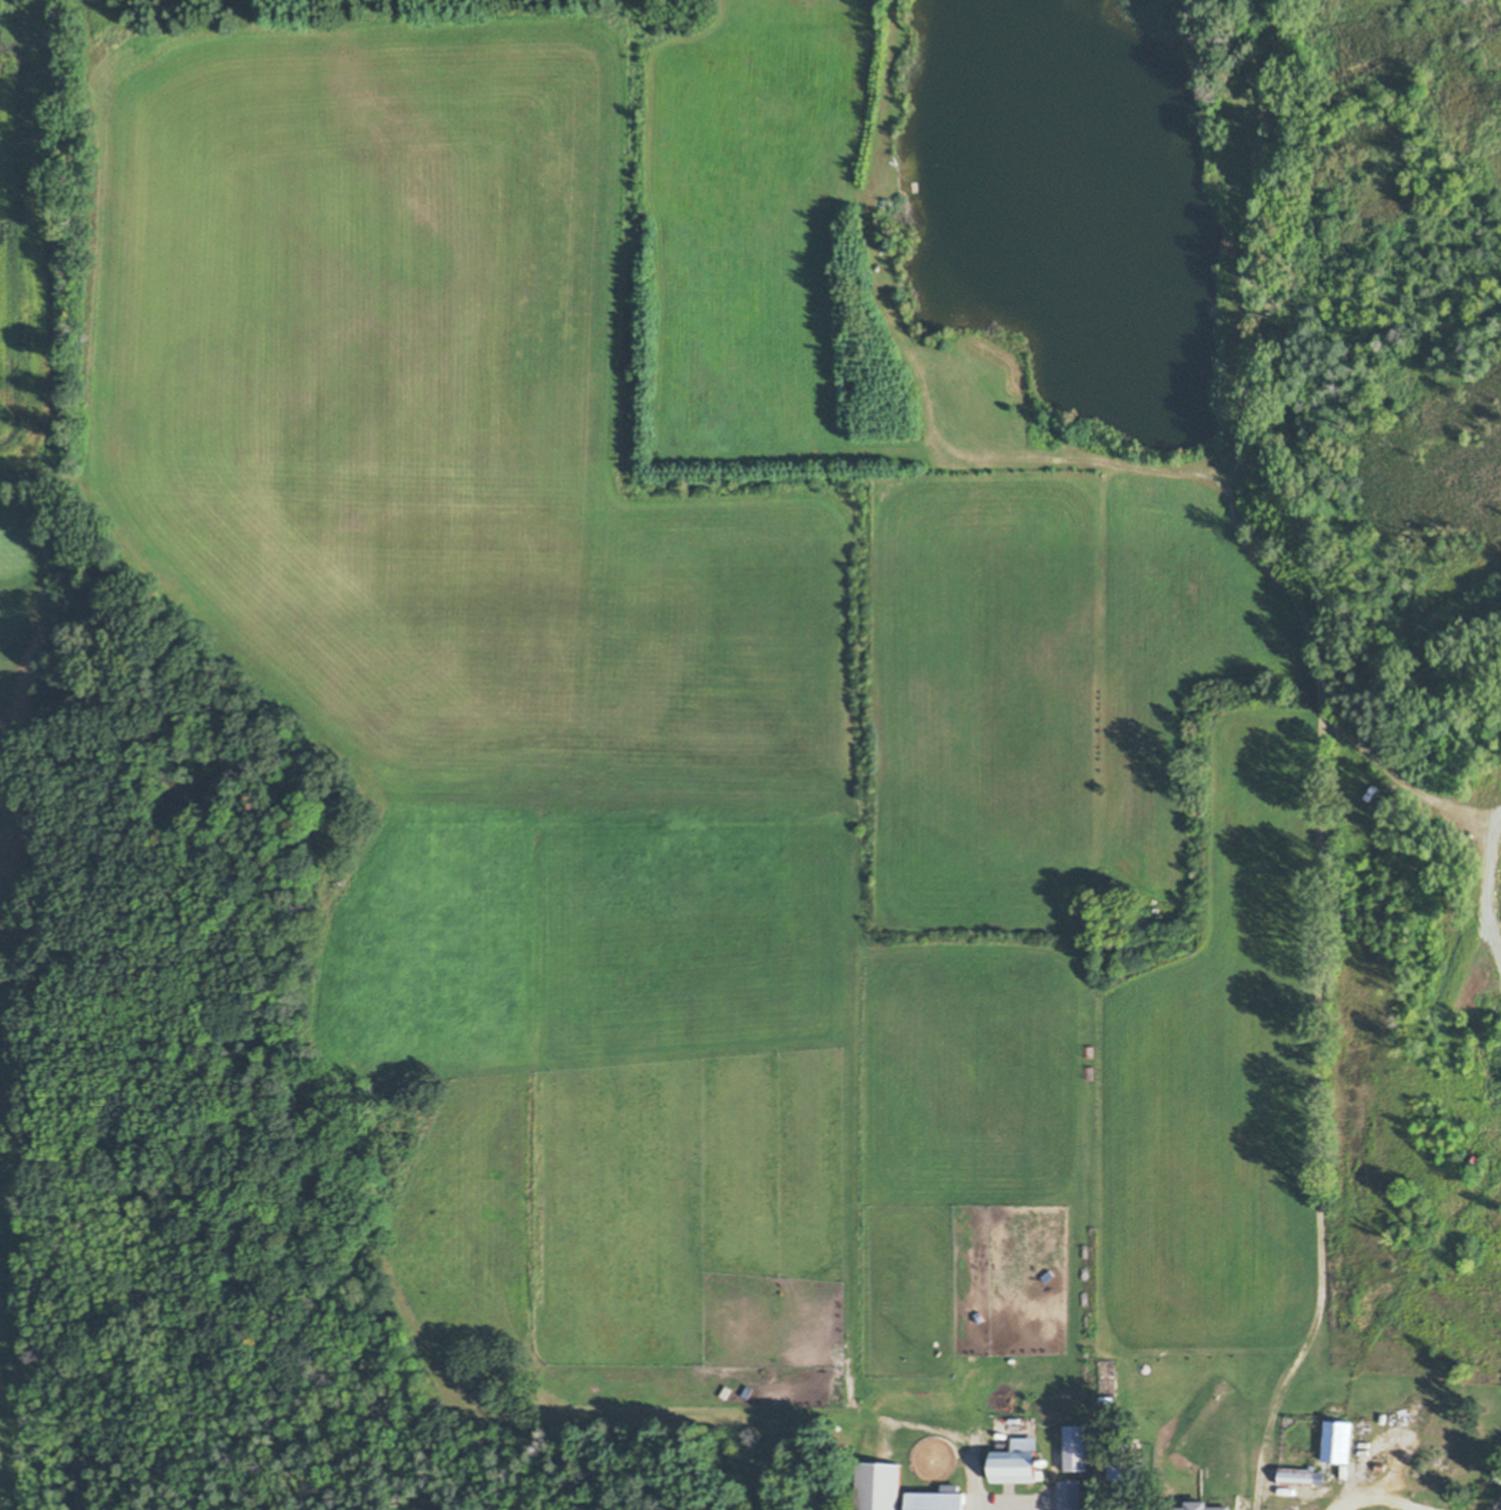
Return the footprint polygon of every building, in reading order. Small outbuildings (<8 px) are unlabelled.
[(910,191),(915,190),(915,180),(909,181),(897,181),(897,178),(915,178),(915,176),(917,176),(918,193),(897,194),(897,191),(910,191)] [(1042,1277),(1051,1269),(1056,1276),(1047,1283),(1042,1277)] [(727,1385),(733,1389),(728,1399),(721,1395),(727,1385)] [(748,1385),(756,1390),(750,1399),(742,1395),(748,1385)] [(1323,1461),(1326,1420),(1354,1422),(1350,1463),(1323,1461)] [(1066,1427),(1089,1427),(1089,1471),(1066,1471),(1066,1427)] [(994,1481),(994,1449),(1013,1449),(1013,1436),(1038,1436),(1039,1481),(994,1481)] [(904,1464),(902,1509),(859,1509),(862,1462),(904,1464)] [(1325,1472),(1324,1485),(1317,1485),(1317,1487),(1281,1485),(1282,1467),(1318,1469),(1318,1472),(1325,1472)] [(1082,1480),(1083,1509),(1062,1509),(1061,1480),(1082,1480)] [(965,1493),(965,1509),(909,1509),(909,1492),(965,1493)] [(1233,1508),(1233,1509),(1176,1509),(1176,1508),(1189,1508),(1189,1502),(1210,1502),(1210,1508),(1233,1508)]
